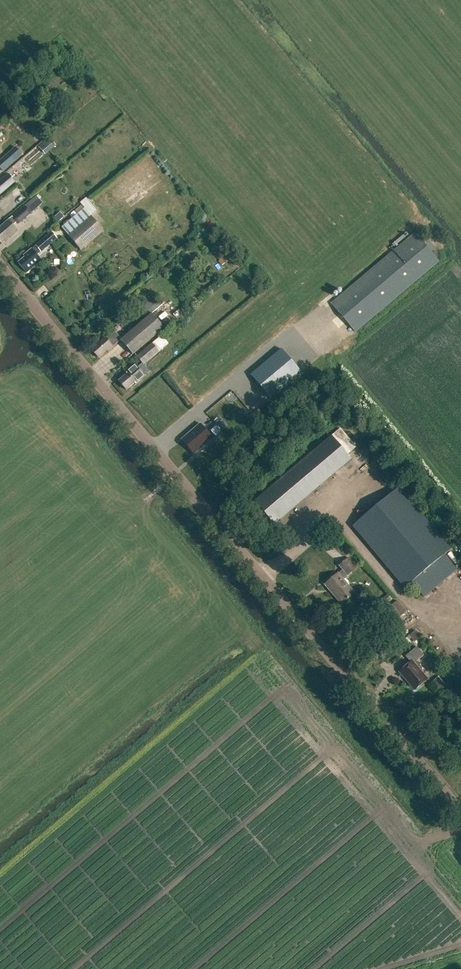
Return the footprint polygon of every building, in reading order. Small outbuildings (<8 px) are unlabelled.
[(36,134),(25,142),(29,148),(40,139),(36,134)] [(57,144),(50,136),(39,146),(46,154),(57,144)] [(0,161),(0,168),(3,172),(22,155),(15,147),(0,161)] [(11,187),(10,186),(16,181),(10,173),(0,181),(0,196),(11,187)] [(94,213),(100,207),(88,195),(82,201),(94,213)] [(36,197),(25,206),(1,226),(2,228),(0,229),(0,242),(2,244),(9,239),(10,239),(19,231),(14,226),(18,223),(19,224),(32,214),(30,212),(41,203),(36,197)] [(62,228),(81,250),(103,231),(85,208),(62,228)] [(65,220),(66,211),(58,210),(57,219),(65,220)] [(53,232),(24,256),(25,258),(19,263),(27,274),(42,261),(38,255),(58,239),(53,232)] [(415,233),(331,304),(355,332),(439,262),(415,233)] [(141,305),(147,313),(166,298),(163,294),(160,296),(157,293),(141,305)] [(153,313),(122,340),(121,340),(134,355),(165,329),(164,328),(173,321),(161,307),(153,314),(153,313)] [(115,331),(107,338),(106,337),(92,350),(100,358),(108,351),(109,352),(114,347),(122,340),(115,331)] [(162,336),(152,344),(159,352),(168,344),(162,336)] [(152,344),(137,357),(144,365),(159,352),(152,344)] [(270,399),(301,372),(281,349),(251,375),(270,399)] [(127,374),(119,381),(126,390),(127,390),(135,383),(136,384),(144,377),(145,377),(135,365),(126,373),(127,374)] [(182,440),(194,454),(213,438),(201,424),(182,440)] [(332,436),(256,501),(276,525),(353,460),(332,436)] [(405,588),(412,583),(424,597),(457,569),(445,555),(452,549),(400,487),(353,526),(405,588)] [(349,558),(340,566),(343,570),(325,584),(343,605),(356,593),(344,579),(348,575),(348,576),(357,568),(349,558)] [(379,602),(383,607),(393,599),(388,594),(379,602)] [(406,611),(397,600),(386,610),(395,621),(406,611)] [(410,662),(400,671),(410,683),(409,684),(414,690),(428,679),(414,663),(424,655),(417,646),(405,656),(410,662)]
